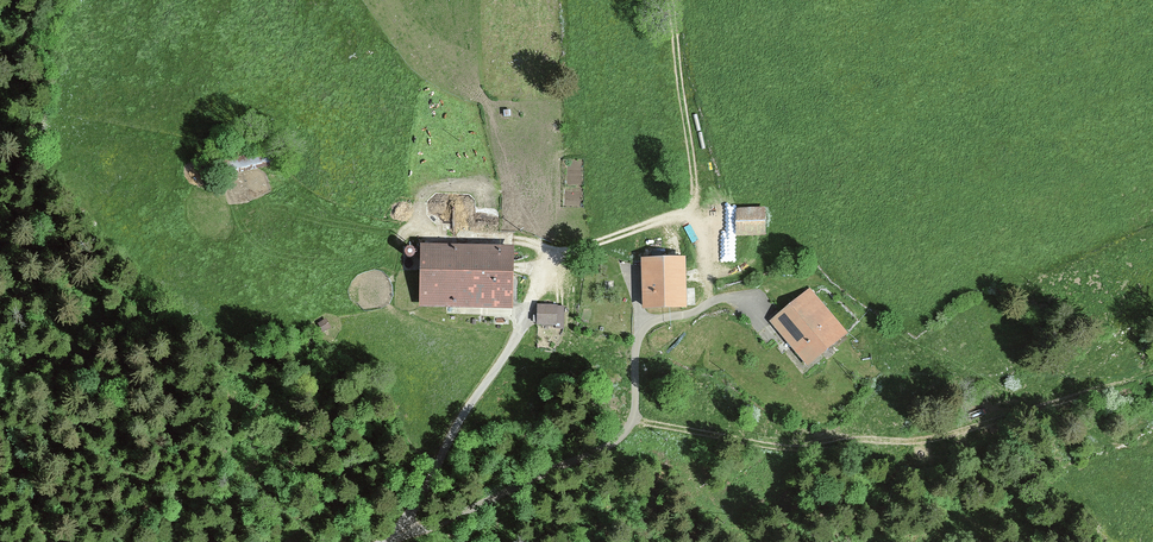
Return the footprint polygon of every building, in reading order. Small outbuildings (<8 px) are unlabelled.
[(771,209),(741,208),(740,236),(770,237),(771,209)] [(521,308),(523,245),(428,242),(426,305),(521,308)] [(648,308),(692,308),(692,256),(648,256),(648,308)] [(810,290),(770,323),(808,367),(848,334),(815,295),(810,290)] [(561,303),(541,304),(541,325),(561,325),(561,303)]
